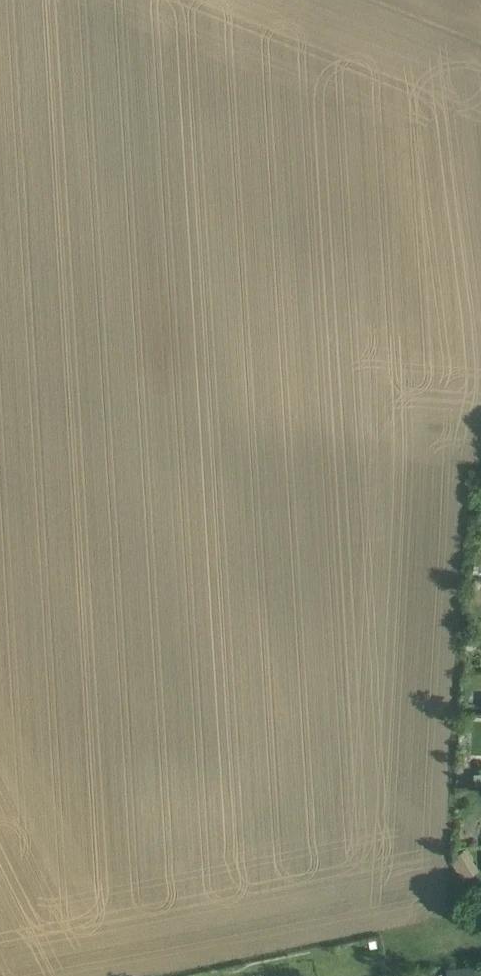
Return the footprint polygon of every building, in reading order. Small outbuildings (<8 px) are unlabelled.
[(447,969),(448,975),(480,975),(480,964),(447,969)]
